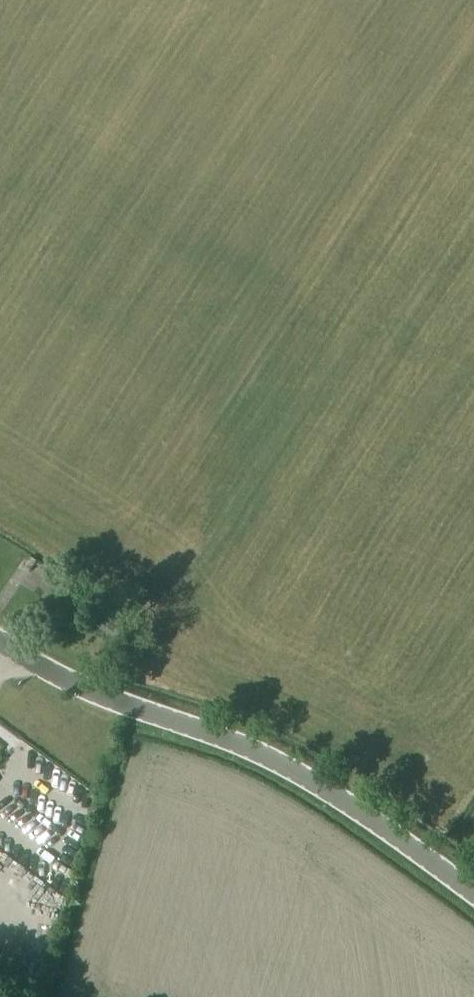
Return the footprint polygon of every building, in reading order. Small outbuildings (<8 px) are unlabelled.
[(13,701),(17,687),(6,683),(1,698),(13,701)]
